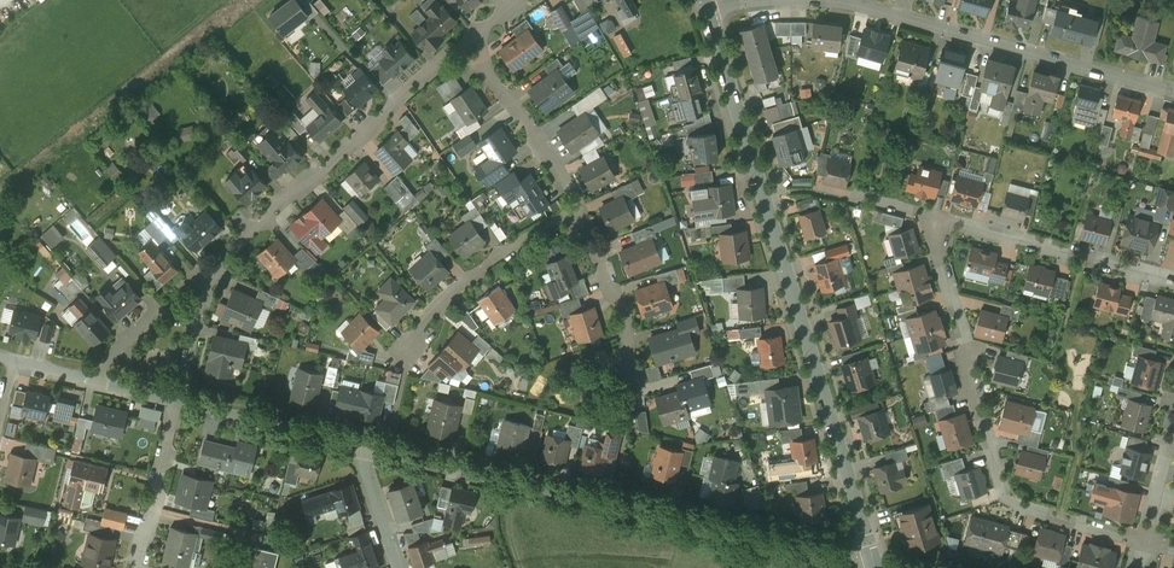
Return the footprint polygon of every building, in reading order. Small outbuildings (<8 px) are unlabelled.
[(270,16),(284,33),(308,15),(301,5),(297,0),(290,0),(270,16)] [(309,0),(307,0),(301,5),(308,15),(311,18),(319,11),(312,3),(309,0)] [(412,33),(425,48),(426,48),(429,51),(444,38),(441,34),(457,21),(443,5),(442,6),(437,0),(427,0),(421,5),(431,17),(428,20),(421,26),(412,33)] [(459,0),(448,0),(456,10),(463,5),(459,0)] [(463,5),(468,11),(481,0),(459,0),(463,5)] [(582,12),(589,8),(584,0),(575,0),(582,12)] [(624,8),(625,10),(635,4),(633,0),(620,0),(624,8)] [(960,6),(988,14),(992,0),(961,0),(960,6)] [(1015,0),(1010,0),(1005,19),(1006,19),(1005,23),(1016,26),(1017,22),(1029,26),(1034,5),(1033,5),(1022,2),(1015,0)] [(624,8),(617,12),(621,20),(634,12),(639,10),(635,4),(625,10),(624,8)] [(562,6),(552,11),(562,29),(572,24),(562,6)] [(1056,8),(1047,6),(1044,20),(1053,22),(1056,8)] [(428,20),(418,8),(410,15),(421,26),(428,20)] [(1097,20),(1058,9),(1052,32),(1098,45),(1103,24),(1097,22),(1097,20)] [(634,12),(621,20),(625,25),(637,18),(634,12)] [(611,15),(601,22),(608,32),(618,26),(611,15)] [(1138,15),(1132,37),(1119,33),(1115,49),(1129,52),(1128,53),(1147,58),(1157,21),(1138,15)] [(889,24),(863,17),(856,43),(882,50),(889,24)] [(527,19),(512,29),(518,38),(528,30),(529,31),(534,28),(527,19)] [(791,22),(776,22),(776,34),(791,34),(791,22)] [(807,22),(791,22),(791,34),(807,34),(807,22)] [(843,26),(814,23),(812,44),(841,47),(843,26)] [(761,24),(741,30),(756,81),(777,75),(761,24)] [(518,38),(501,50),(506,57),(509,59),(516,68),(532,56),(530,52),(539,46),(529,31),(528,30),(518,38)] [(622,33),(615,37),(625,56),(633,52),(622,33)] [(929,47),(903,40),(895,70),(920,77),(921,77),(923,69),(929,47)] [(1164,45),(1155,42),(1151,58),(1159,61),(1164,45)] [(401,43),(395,48),(391,44),(384,51),(387,54),(381,60),(386,65),(394,74),(395,75),(414,58),(401,43)] [(967,53),(944,47),(939,66),(939,67),(950,69),(946,81),(945,86),(957,89),(961,73),(962,73),(967,53)] [(558,57),(544,67),(550,75),(558,70),(564,66),(564,65),(558,57)] [(1014,65),(989,58),(981,87),(983,88),(995,91),(991,103),(1003,106),(1014,65)] [(381,60),(370,69),(375,74),(386,65),(381,60)] [(570,61),(564,65),(564,66),(558,70),(565,80),(577,71),(570,61)] [(386,65),(375,74),(384,84),(394,74),(386,65)] [(696,67),(674,74),(681,97),(697,92),(703,91),(696,67)] [(950,69),(939,67),(936,78),(946,81),(950,69)] [(379,89),(361,69),(353,75),(356,79),(344,88),(359,105),(379,89)] [(931,71),(923,69),(921,77),(920,77),(916,90),(925,93),(931,71)] [(550,75),(530,90),(546,111),(561,100),(559,97),(571,88),(565,80),(558,70),(550,75)] [(1050,75),(1034,71),(1028,92),(1024,108),(1025,108),(1039,112),(1043,96),(1052,99),(1058,77),(1059,75),(1051,72),(1050,75)] [(978,75),(968,72),(962,94),(972,97),(975,85),(978,75)] [(341,74),(331,83),(335,88),(345,79),(341,74)] [(653,82),(637,88),(641,98),(657,92),(653,82)] [(1100,89),(1080,83),(1075,102),(1076,103),(1094,108),(1097,97),(1100,89)] [(601,85),(588,95),(595,104),(608,94),(601,85)] [(972,97),(969,107),(976,109),(977,109),(983,88),(981,87),(975,85),(972,97)] [(957,89),(945,86),(943,95),(954,99),(957,89)] [(472,87),(453,100),(468,122),(468,123),(476,117),(487,110),(472,87)] [(1028,92),(1017,89),(1014,101),(1012,109),(1024,112),(1025,108),(1024,108),(1028,92)] [(703,114),(697,92),(681,97),(673,99),(679,120),(693,116),(703,114)] [(329,108),(316,93),(308,100),(321,114),(321,115),(329,108)] [(1059,93),(1055,106),(1062,107),(1065,94),(1059,93)] [(1141,100),(1118,94),(1112,115),(1124,118),(1135,121),(1141,100)] [(639,100),(647,124),(658,121),(649,96),(639,100)] [(586,97),(572,106),(578,115),(592,105),(586,97)] [(1094,108),(1076,103),(1072,117),(1095,123),(1100,106),(1102,98),(1097,97),(1094,108)] [(356,110),(346,99),(340,105),(349,116),(356,110)] [(1014,101),(1007,99),(1003,113),(1010,115),(1012,109),(1014,101)] [(149,124),(155,120),(153,117),(161,113),(155,101),(141,110),(149,124)] [(790,101),(777,105),(781,120),(782,121),(795,116),(795,115),(790,101)] [(1095,123),(1095,125),(1103,127),(1103,124),(1108,108),(1100,106),(1095,123)] [(976,109),(969,107),(963,130),(971,132),(976,118),(973,117),(976,109)] [(1170,108),(1169,109),(1163,107),(1160,117),(1167,119),(1164,128),(1158,150),(1162,151),(1173,154),(1173,149),(1173,109),(1170,108)] [(329,108),(321,115),(321,114),(308,126),(321,141),(343,122),(329,108)] [(307,126),(295,112),(287,119),(300,133),(308,126),(307,126)] [(703,114),(693,116),(695,125),(712,120),(709,112),(703,114)] [(586,113),(559,131),(573,152),(600,133),(586,113)] [(795,116),(782,121),(781,120),(776,121),(780,132),(773,134),(782,163),(804,156),(795,128),(802,126),(798,114),(795,115),(795,116)] [(1157,116),(1149,114),(1144,131),(1152,133),(1157,116)] [(1016,117),(1010,115),(1006,128),(1013,130),(1016,117)] [(476,117),(468,123),(468,122),(463,126),(469,134),(482,125),(476,117)] [(1124,118),(1120,135),(1130,137),(1133,126),(1135,121),(1124,118)] [(298,134),(285,120),(277,127),(289,141),(290,142),(298,134)] [(695,125),(687,127),(688,135),(713,131),(712,120),(695,125)] [(1103,127),(1098,143),(1108,145),(1113,127),(1103,124),(1103,127)] [(1133,126),(1130,137),(1137,139),(1141,128),(1133,126)] [(193,127),(180,130),(181,135),(179,135),(180,137),(181,136),(182,140),(196,137),(193,127)] [(277,127),(270,133),(274,138),(266,145),(274,154),(271,157),(272,158),(274,156),(279,162),(286,170),(287,170),(303,156),(290,142),(289,141),(277,127)] [(516,151),(501,128),(481,142),(492,158),(496,164),(496,165),(502,160),(516,151)] [(713,131),(688,135),(689,146),(693,146),(695,160),(718,157),(714,131),(713,131)] [(1158,150),(1148,148),(1152,133),(1144,131),(1138,152),(1160,159),(1162,151),(1158,150)] [(399,132),(377,151),(396,173),(411,159),(401,147),(408,141),(399,132)] [(469,134),(455,144),(462,156),(477,145),(469,134)] [(251,154),(242,144),(235,151),(233,148),(227,154),(234,162),(240,157),(243,161),(251,154)] [(154,146),(153,149),(149,149),(148,157),(156,158),(158,147),(154,146)] [(596,148),(584,155),(589,165),(602,158),(596,148)] [(821,152),(816,173),(825,175),(829,158),(830,159),(831,154),(821,152)] [(589,165),(581,169),(592,189),(605,182),(604,179),(614,174),(604,157),(602,158),(589,165)] [(488,158),(476,167),(488,184),(491,183),(484,172),(496,164),(492,158),(489,160),(488,158)] [(830,159),(829,158),(825,175),(823,181),(845,186),(846,181),(849,179),(851,173),(849,170),(851,164),(830,159)] [(496,164),(484,172),(491,183),(509,170),(502,160),(496,165),(496,164)] [(279,162),(275,165),(273,163),(266,170),(275,180),(282,174),(286,170),(279,162)] [(365,162),(349,176),(363,192),(379,178),(365,162)] [(249,172),(242,165),(226,179),(233,186),(248,204),(258,196),(256,194),(267,185),(267,186),(268,185),(253,168),(249,172)] [(909,172),(904,190),(933,198),(934,195),(938,179),(940,174),(917,168),(916,173),(909,172)] [(711,170),(693,172),(695,183),(712,181),(711,170)] [(985,170),(982,182),(983,182),(981,190),(989,192),(994,173),(985,170)] [(514,171),(496,183),(504,193),(512,188),(511,187),(520,181),(514,171)] [(520,181),(511,187),(512,188),(518,197),(522,202),(530,196),(532,199),(543,192),(530,174),(520,181)] [(410,189),(398,175),(391,182),(402,196),(410,189)] [(982,182),(958,176),(952,199),(962,202),(963,203),(968,205),(970,204),(976,206),(981,190),(983,182),(982,182)] [(934,195),(944,198),(949,181),(938,179),(934,195)] [(632,181),(612,191),(616,200),(623,197),(626,201),(638,195),(632,181)] [(730,183),(705,187),(708,215),(734,212),(730,183)] [(1160,186),(1156,203),(1157,203),(1155,211),(1152,220),(1153,221),(1158,203),(1173,207),(1173,190),(1160,186)] [(512,188),(504,193),(510,202),(518,197),(512,188)] [(1028,198),(1007,192),(1002,212),(1023,218),(1025,213),(1028,198)] [(1030,192),(1028,198),(1025,213),(1032,215),(1038,194),(1030,192)] [(616,200),(602,208),(612,230),(634,219),(626,201),(623,197),(616,200)] [(811,197),(796,202),(799,210),(813,205),(811,197)] [(818,199),(811,197),(813,205),(815,210),(818,209),(821,208),(818,199)] [(337,216),(322,199),(305,214),(304,216),(321,237),(337,223),(341,220),(337,216)] [(172,228),(153,207),(146,214),(152,221),(167,238),(168,237),(174,243),(183,234),(180,229),(176,224),(172,228)] [(1155,211),(1144,208),(1142,218),(1152,220),(1155,211)] [(345,209),(337,216),(341,220),(337,223),(347,234),(358,224),(345,209)] [(815,210),(800,215),(807,237),(825,232),(818,209),(815,210)] [(904,217),(883,211),(880,222),(901,227),(904,217)] [(181,225),(180,228),(182,231),(183,233),(183,234),(197,249),(222,228),(207,212),(191,226),(189,223),(186,222),(183,223),(181,225)] [(321,237),(304,216),(305,214),(304,214),(298,220),(294,224),(294,228),(301,236),(302,235),(309,244),(309,243),(313,248),(323,240),(321,237)] [(1111,219),(1087,214),(1081,237),(1105,243),(1108,230),(1111,219)] [(1142,218),(1129,214),(1121,242),(1123,242),(1124,244),(1130,246),(1133,245),(1151,250),(1158,222),(1153,221),(1152,220),(1142,218)] [(1120,217),(1112,215),(1111,219),(1108,230),(1116,232),(1120,217)] [(167,238),(152,221),(145,228),(159,243),(160,244),(167,238)] [(470,221),(450,236),(465,256),(485,241),(470,221)] [(732,222),(711,225),(712,235),(721,234),(733,232),(732,222)] [(652,225),(632,232),(637,245),(652,239),(653,240),(658,238),(652,225)] [(911,228),(890,234),(897,256),(918,250),(911,228)] [(180,271),(157,246),(159,243),(147,229),(139,235),(142,239),(147,244),(139,251),(153,268),(152,269),(155,273),(149,279),(146,275),(145,276),(158,290),(180,271)] [(733,232),(721,234),(722,244),(725,243),(727,260),(749,257),(745,230),(733,232)] [(449,253),(435,236),(425,245),(431,252),(432,251),(440,261),(449,253)] [(117,255),(101,237),(87,249),(104,267),(117,255)] [(293,256),(277,238),(259,254),(272,269),(275,267),(281,273),(296,260),(293,256)] [(142,239),(134,246),(139,251),(147,244),(142,239)] [(637,245),(621,252),(630,274),(661,261),(653,240),(652,239),(637,245)] [(55,264),(59,259),(43,243),(39,247),(55,264)] [(846,243),(825,249),(828,260),(836,257),(837,258),(850,254),(846,243)] [(316,260),(303,247),(293,256),(296,260),(304,271),(316,260)] [(996,253),(972,247),(968,263),(967,263),(967,266),(967,268),(991,274),(995,261),(996,253)] [(431,252),(424,258),(426,260),(413,271),(413,275),(417,280),(421,280),(428,288),(448,270),(440,261),(432,251),(431,252)] [(577,281),(567,256),(548,264),(555,281),(547,284),(552,298),(572,290),(570,285),(569,285),(577,281)] [(828,260),(815,264),(823,290),(844,283),(841,273),(843,272),(840,261),(838,262),(837,258),(836,257),(828,260)] [(1007,264),(995,261),(991,274),(989,279),(1003,282),(1007,264)] [(903,262),(888,266),(890,274),(895,273),(895,272),(905,269),(903,262)] [(905,269),(895,272),(895,273),(900,288),(927,280),(922,264),(905,269)] [(1055,271),(1030,265),(1024,288),(1025,288),(1024,292),(1032,295),(1033,290),(1048,294),(1054,275),(1055,271)] [(676,268),(656,274),(659,283),(665,282),(666,285),(680,281),(676,268)] [(84,274),(79,272),(73,277),(83,288),(89,283),(87,278),(84,274)] [(744,274),(723,277),(724,291),(738,290),(738,289),(745,288),(744,274)] [(1068,279),(1054,275),(1048,294),(1063,298),(1068,279)] [(83,288),(73,277),(67,283),(69,286),(70,286),(77,294),(83,288)] [(123,277),(109,289),(108,288),(99,296),(112,310),(112,311),(118,318),(142,297),(123,277)] [(416,301),(392,277),(383,286),(391,294),(377,308),(379,309),(393,324),(416,301)] [(723,277),(711,279),(713,292),(724,291),(723,277)] [(62,278),(54,285),(61,293),(69,286),(67,283),(62,278)] [(584,278),(577,281),(570,285),(572,290),(575,298),(580,297),(590,294),(584,278)] [(927,280),(900,288),(904,304),(905,304),(932,296),(927,280)] [(659,283),(636,291),(644,315),(673,306),(666,285),(665,282),(659,283)] [(1120,288),(1100,283),(1094,305),(1103,308),(1104,306),(1117,310),(1120,295),(1118,294),(1120,288)] [(499,285),(478,300),(495,324),(516,309),(499,285)] [(61,293),(57,297),(64,304),(68,300),(69,301),(77,294),(70,286),(69,286),(61,293)] [(745,288),(738,289),(738,290),(740,317),(765,315),(763,287),(745,288)] [(278,296),(260,288),(256,299),(264,302),(263,304),(272,308),(278,296)] [(256,299),(234,290),(223,317),(253,329),(263,304),(264,302),(256,299)] [(871,292),(855,294),(857,305),(872,303),(871,292)] [(1132,294),(1130,312),(1135,313),(1138,295),(1132,294)] [(1157,294),(1156,298),(1151,317),(1152,317),(1167,321),(1163,336),(1173,338),(1173,299),(1157,294)] [(1131,298),(1120,295),(1117,310),(1127,312),(1131,298)] [(1146,295),(1140,317),(1151,320),(1152,317),(1151,317),(1156,298),(1146,295)] [(80,297),(70,306),(81,318),(91,309),(80,297)] [(580,297),(559,303),(564,319),(572,317),(571,314),(584,310),(582,305),(579,306),(577,298),(580,297)] [(915,301),(905,304),(904,304),(900,305),(902,312),(916,308),(917,308),(915,301)] [(1020,308),(1002,303),(999,315),(1007,317),(1007,318),(1017,320),(1020,308)] [(854,304),(838,308),(841,318),(852,315),(853,319),(858,318),(854,304)] [(584,310),(571,314),(572,317),(577,331),(578,330),(581,339),(579,340),(580,341),(603,334),(602,333),(601,333),(598,323),(599,321),(594,307),(584,310)] [(902,312),(901,313),(903,320),(907,319),(907,318),(918,315),(916,308),(902,312)] [(41,315),(16,309),(11,331),(19,333),(19,335),(29,337),(29,335),(36,337),(37,335),(41,316),(41,315)] [(110,330),(91,309),(81,318),(75,322),(95,344),(110,330)] [(393,324),(379,309),(373,315),(388,330),(393,324)] [(479,325),(468,310),(459,317),(473,329),(479,325)] [(918,315),(907,318),(907,319),(912,335),(942,325),(940,317),(937,317),(935,310),(918,315)] [(999,315),(981,310),(975,333),(1001,340),(1007,318),(1007,317),(999,315)] [(55,321),(47,314),(45,317),(41,316),(37,335),(42,336),(46,322),(54,324),(55,321)] [(379,331),(361,314),(343,332),(355,344),(361,349),(364,346),(379,331)] [(841,318),(830,322),(837,345),(860,338),(860,337),(859,337),(853,319),(852,315),(841,318)] [(695,316),(678,321),(680,329),(687,327),(698,324),(695,316)] [(54,324),(46,322),(42,336),(42,338),(51,339),(54,324)] [(761,325),(739,328),(740,338),(762,335),(761,325)] [(942,325),(912,335),(917,350),(917,351),(927,348),(945,342),(943,335),(945,334),(942,325)] [(680,329),(650,338),(658,363),(667,360),(695,352),(687,327),(680,329)] [(739,328),(730,330),(731,339),(740,338),(739,328)] [(471,342),(458,331),(440,353),(451,362),(455,358),(455,359),(456,357),(462,363),(475,348),(478,350),(478,349),(479,349),(471,342)] [(260,338),(241,333),(239,341),(247,343),(246,347),(257,350),(260,338)] [(491,345),(479,334),(471,342),(479,349),(478,349),(484,354),(491,345)] [(239,341),(216,336),(210,358),(208,369),(228,373),(231,365),(232,365),(233,364),(241,366),(246,347),(247,343),(239,341)] [(780,336),(759,339),(760,350),(762,363),(763,364),(773,363),(775,364),(779,364),(780,362),(783,361),(780,336)] [(369,351),(364,346),(361,349),(355,344),(351,348),(356,353),(354,361),(373,365),(375,353),(369,351)] [(1156,349),(1136,344),(1133,354),(1139,356),(1139,355),(1154,359),(1156,349)] [(927,348),(917,351),(917,350),(912,352),(915,359),(930,355),(927,348)] [(862,349),(842,355),(844,364),(865,357),(862,349)] [(760,350),(753,351),(751,353),(753,364),(752,364),(753,365),(762,363),(760,350)] [(451,362),(440,353),(430,365),(431,366),(444,377),(448,373),(451,376),(466,375),(468,372),(463,362),(463,363),(462,363),(456,357),(455,359),(455,358),(451,362)] [(1154,359),(1139,355),(1139,356),(1132,382),(1155,388),(1155,387),(1159,370),(1160,370),(1162,362),(1154,359)] [(1023,362),(998,356),(992,379),(1017,385),(1023,362)] [(844,364),(843,364),(851,389),(874,382),(866,357),(865,357),(844,364)] [(647,366),(651,380),(671,374),(667,360),(658,363),(647,366)] [(711,364),(690,370),(693,379),(702,376),(703,379),(715,376),(711,364)] [(339,367),(329,365),(325,384),(334,386),(339,367)] [(444,377),(431,366),(422,376),(422,377),(439,381),(440,382),(444,377)] [(323,373),(299,368),(292,398),(316,403),(323,373)] [(388,368),(388,380),(400,381),(401,369),(388,368)] [(950,369),(931,375),(937,396),(938,397),(947,394),(956,391),(950,369)] [(693,379),(678,383),(680,390),(686,410),(710,403),(703,379),(702,376),(693,379)] [(759,379),(735,383),(737,395),(760,392),(759,379)] [(399,384),(386,381),(383,395),(384,395),(383,400),(395,403),(399,384)] [(361,390),(341,386),(339,394),(336,409),(348,412),(356,414),(361,390)] [(797,386),(767,390),(772,423),(802,419),(797,386)] [(1142,392),(1119,386),(1116,395),(1129,399),(1130,399),(1139,401),(1142,392)] [(27,391),(17,389),(14,399),(25,401),(27,391)] [(44,392),(36,391),(36,392),(28,390),(27,391),(25,401),(22,412),(22,414),(31,415),(30,417),(37,419),(37,417),(46,419),(51,395),(44,394),(44,392)] [(383,395),(361,390),(356,414),(378,419),(383,400),(384,395),(383,395)] [(680,390),(657,397),(665,424),(688,417),(686,410),(680,390)] [(937,396),(929,399),(932,410),(935,409),(950,404),(947,394),(938,397),(937,396)] [(475,399),(467,397),(463,411),(472,413),(475,399)] [(25,401),(14,399),(12,410),(22,412),(25,401)] [(1139,401),(1130,399),(1129,399),(1127,409),(1126,408),(1123,416),(1125,416),(1123,424),(1144,430),(1151,404),(1139,401)] [(461,406),(436,400),(429,431),(454,437),(461,406)] [(1034,408),(1006,401),(1000,426),(1019,431),(1028,433),(1029,428),(1034,408)] [(140,414),(160,419),(163,408),(143,403),(140,414)] [(950,404),(935,409),(939,422),(941,421),(941,420),(957,415),(954,403),(950,404)] [(128,412),(98,405),(92,429),(122,436),(128,412)] [(882,409),(859,416),(866,439),(889,432),(882,409)] [(646,410),(637,412),(639,430),(649,432),(646,410)] [(545,415),(537,413),(533,429),(541,431),(545,415)] [(957,415),(941,420),(941,421),(944,431),(945,431),(950,446),(949,446),(949,447),(971,441),(963,414),(957,415)] [(89,419),(80,416),(76,435),(85,437),(89,419)] [(9,420),(7,432),(16,434),(19,421),(9,420)] [(530,426),(506,420),(500,444),(524,450),(530,426)] [(583,427),(569,423),(565,439),(569,440),(568,444),(578,447),(583,427)] [(702,427),(696,436),(706,442),(712,433),(702,427)] [(802,427),(781,430),(782,442),(792,441),(792,440),(803,439),(802,427)] [(1042,431),(1029,428),(1028,433),(1019,431),(1017,441),(1028,444),(1037,447),(1038,447),(1042,431)] [(622,436),(608,433),(604,448),(608,449),(607,454),(617,456),(622,436)] [(1147,439),(1128,434),(1125,447),(1128,448),(1131,448),(1144,451),(1147,439)] [(3,449),(16,451),(18,437),(5,435),(3,449)] [(565,439),(552,435),(549,446),(546,446),(543,458),(564,463),(568,444),(569,440),(565,439)] [(803,439),(792,440),(792,441),(795,463),(817,460),(813,437),(803,439)] [(49,446),(27,441),(24,456),(36,458),(36,459),(45,461),(49,446)] [(256,445),(238,441),(236,448),(206,441),(201,461),(250,472),(256,445)] [(1037,447),(1028,444),(1026,451),(1041,455),(1042,448),(1038,447),(1037,447)] [(604,448),(590,445),(588,456),(584,455),(581,467),(602,473),(607,454),(608,449),(604,448)] [(681,452),(660,446),(658,455),(655,457),(654,462),(655,465),(653,474),(675,480),(679,463),(682,452),(681,452)] [(693,450),(682,447),(681,452),(682,452),(679,463),(690,466),(693,450)] [(905,447),(885,453),(888,464),(894,462),(895,462),(909,458),(905,447)] [(1144,451),(1131,448),(1128,448),(1126,455),(1125,455),(1122,456),(1121,459),(1123,462),(1124,462),(1122,471),(1143,477),(1149,453),(1144,451)] [(1026,451),(1021,450),(1016,471),(1039,477),(1045,456),(1041,455),(1026,451)] [(322,457),(301,452),(298,462),(296,472),(300,473),(317,477),(322,457)] [(24,456),(13,453),(7,479),(30,484),(36,459),(36,458),(24,456)] [(739,461),(715,455),(710,477),(715,478),(715,477),(734,482),(739,461)] [(962,456),(941,463),(946,477),(956,474),(956,473),(966,470),(962,456)] [(750,457),(743,459),(746,469),(753,466),(750,457)] [(109,468),(75,459),(69,483),(70,483),(65,503),(81,507),(86,487),(102,491),(102,490),(103,491),(109,468)] [(298,462),(290,460),(285,481),(297,484),(300,473),(296,472),(298,462)] [(888,464),(875,468),(882,491),(901,485),(900,481),(905,479),(906,478),(904,471),(902,470),(897,471),(895,462),(894,462),(888,464)] [(753,466),(746,469),(750,482),(757,480),(753,466)] [(966,470),(956,473),(956,474),(963,498),(986,491),(979,466),(966,470)] [(213,481),(184,474),(178,501),(193,505),(206,508),(213,481)] [(1129,481),(1109,475),(1107,485),(1112,487),(1112,486),(1127,490),(1129,481)] [(715,477),(715,478),(710,499),(733,504),(738,483),(734,482),(715,477)] [(807,480),(793,482),(794,490),(795,496),(797,496),(809,494),(807,480)] [(424,510),(414,481),(391,489),(401,518),(424,510)] [(793,482),(786,483),(787,491),(794,490),(793,482)] [(353,483),(334,490),(339,505),(341,513),(350,511),(361,507),(353,483)] [(454,488),(443,485),(438,504),(446,506),(448,498),(452,499),(454,488)] [(1127,490),(1112,486),(1112,487),(1105,513),(1131,520),(1138,493),(1127,490)] [(476,493),(455,487),(454,488),(452,499),(446,522),(460,526),(464,511),(471,512),(476,493)] [(334,490),(305,499),(309,515),(310,514),(325,510),(339,505),(334,490)] [(809,494),(797,496),(799,509),(802,511),(803,518),(800,519),(800,520),(826,517),(823,492),(809,494)] [(928,504),(898,514),(910,549),(940,540),(928,504)] [(27,505),(24,519),(44,524),(47,510),(27,505)] [(216,510),(206,508),(193,505),(190,515),(213,521),(216,510)] [(361,507),(350,511),(352,519),(364,515),(361,507)] [(127,513),(106,508),(102,524),(104,525),(122,529),(122,528),(124,528),(127,513)] [(325,510),(310,514),(313,523),(328,518),(325,510)] [(21,519),(0,514),(0,543),(3,541),(15,544),(21,519)] [(435,516),(413,524),(415,532),(419,531),(432,531),(435,516)] [(1009,527),(973,517),(966,541),(1002,551),(1004,545),(1008,528),(1009,527)] [(102,524),(86,520),(84,528),(102,533),(104,525),(102,524)] [(197,532),(173,527),(165,559),(190,565),(197,532)] [(222,532),(204,527),(201,537),(220,541),(222,532)] [(1022,532),(1008,528),(1004,545),(1015,548),(1016,545),(1018,546),(1022,532)] [(267,534),(248,529),(246,539),(265,544),(267,534)] [(1064,536),(1041,529),(1035,552),(1046,555),(1048,554),(1057,556),(1061,557),(1065,543),(1066,539),(1063,538),(1064,536)] [(366,531),(349,537),(352,545),(358,543),(360,549),(374,545),(372,539),(369,539),(366,531)] [(415,532),(405,532),(408,544),(421,540),(419,531),(415,532)] [(91,533),(88,542),(90,543),(85,563),(83,562),(83,563),(104,567),(109,567),(116,539),(91,533)] [(471,544),(491,542),(491,533),(470,535),(471,544)] [(408,546),(416,567),(417,567),(430,567),(428,564),(436,561),(430,543),(429,539),(408,546)] [(444,539),(430,543),(436,561),(450,557),(444,539)] [(1062,557),(1057,556),(1056,563),(1067,566),(1069,558),(1072,545),(1065,543),(1061,557),(1062,557)] [(1083,543),(1082,546),(1073,544),(1072,545),(1069,558),(1078,560),(1076,567),(1094,567),(1100,545),(1091,543),(1091,545),(1083,543)] [(334,558),(337,567),(357,567),(359,567),(360,567),(379,567),(381,567),(374,545),(360,549),(334,558)] [(1100,545),(1094,567),(1111,567),(1116,552),(1108,550),(1109,548),(1100,545)] [(244,546),(242,554),(245,554),(241,567),(243,567),(274,567),(277,554),(244,546)] [(1069,558),(1067,566),(1066,567),(1076,567),(1078,560),(1069,558)]
